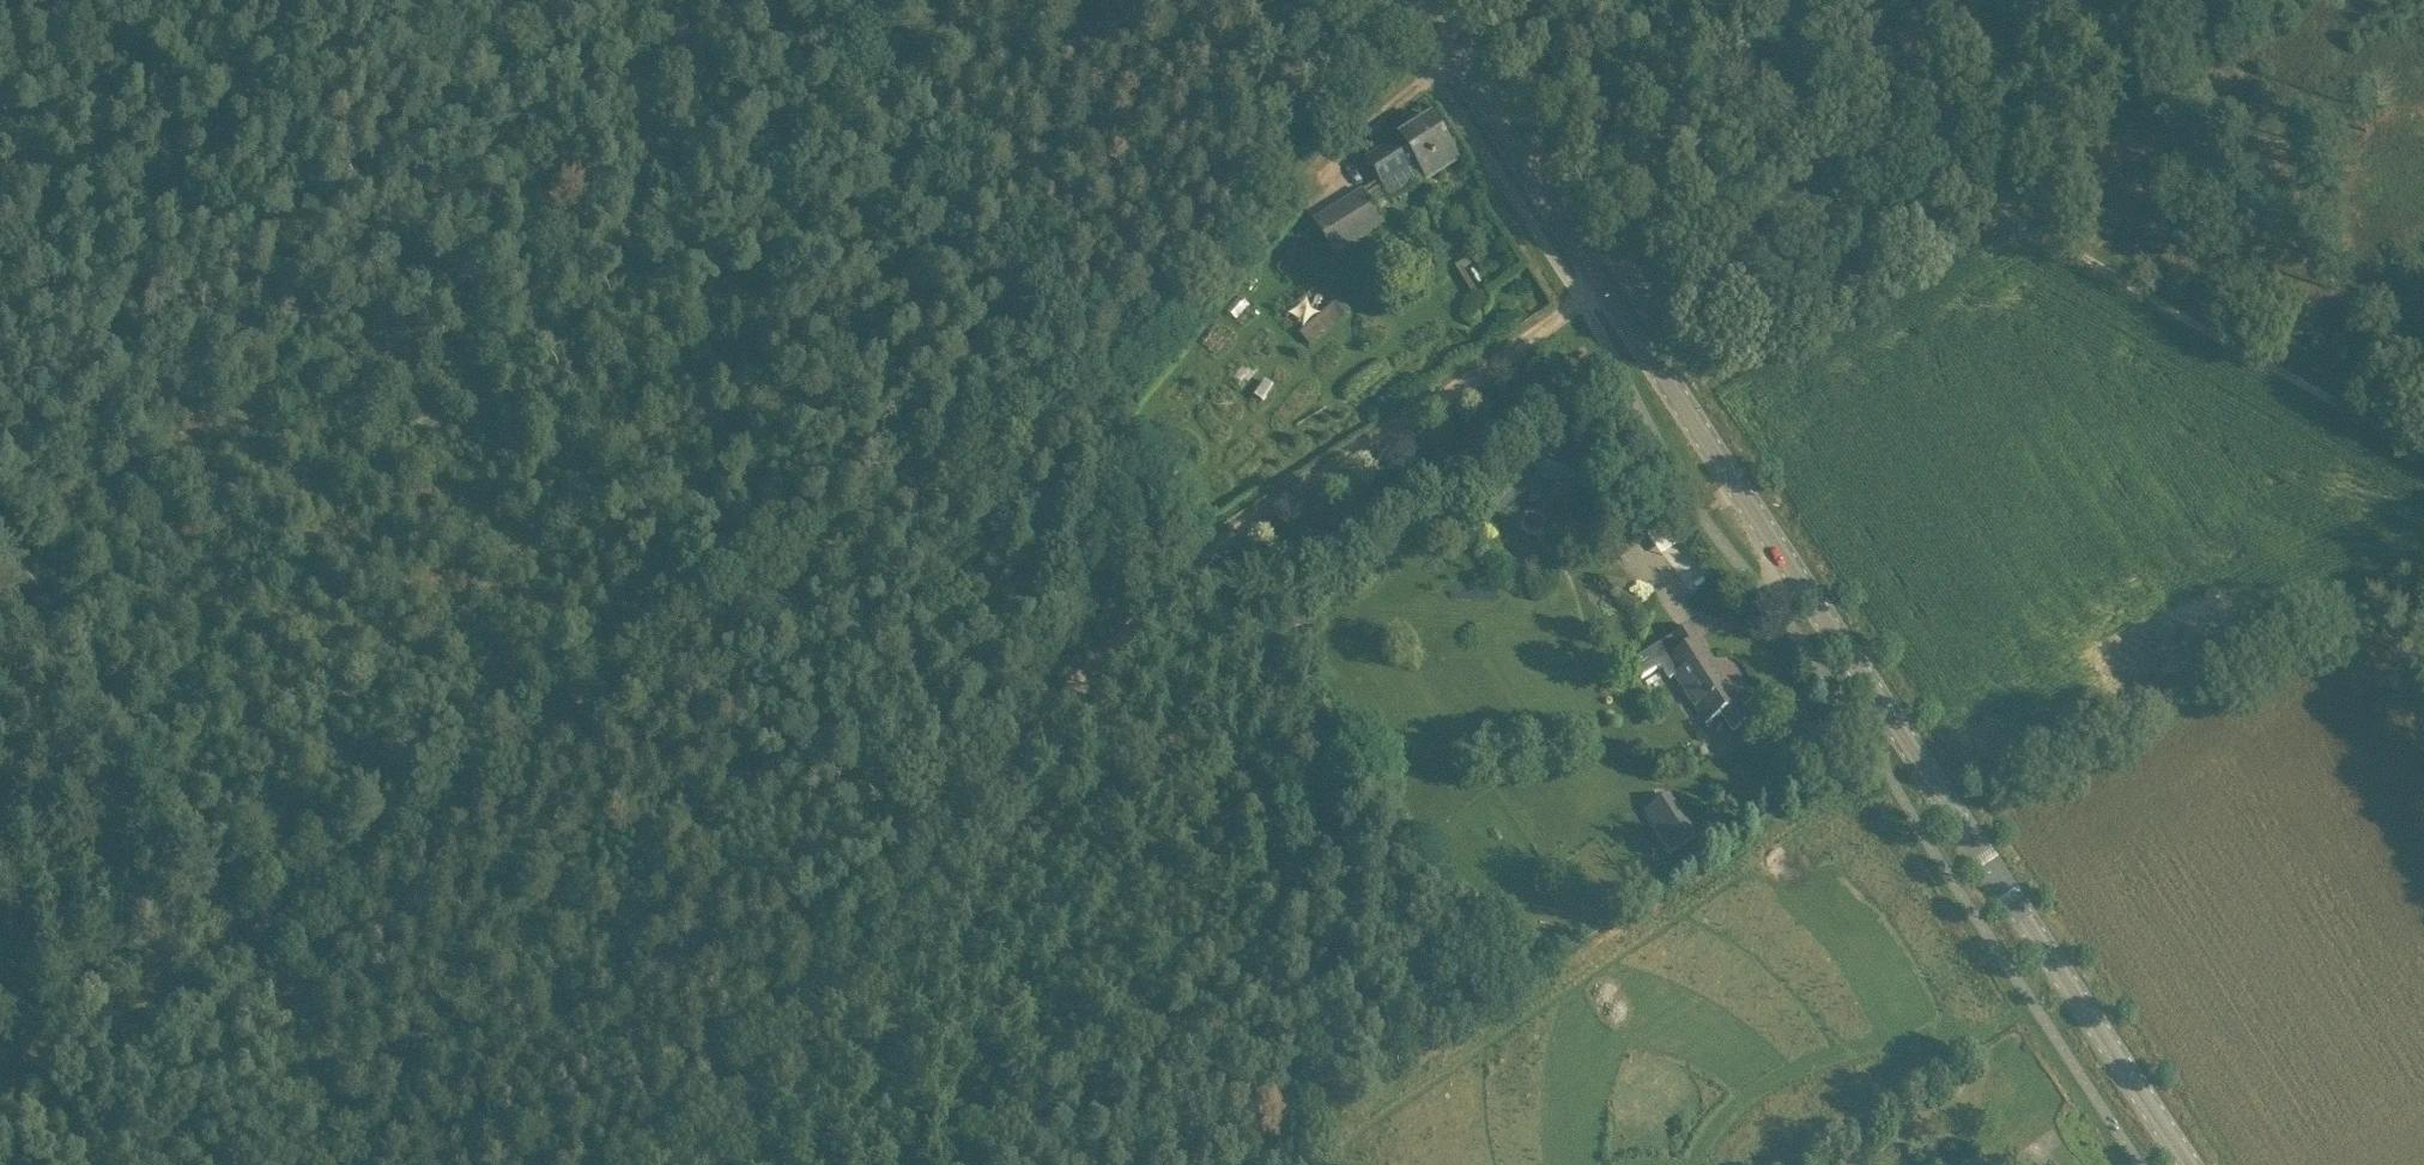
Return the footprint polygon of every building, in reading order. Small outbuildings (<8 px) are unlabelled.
[(1367,160),(1383,186),(1416,165),(1426,180),(1458,160),(1431,119),(1400,139),(1367,160)] [(1361,189),(1312,222),(1334,258),(1384,227),(1376,214),(1373,210),(1361,189)] [(1273,386),(1265,381),(1254,397),(1262,402),(1273,386)] [(1534,482),(1555,491),(1577,500),(1587,476),(1545,458),(1534,482)] [(1484,507),(1491,515),(1529,483),(1522,474),(1484,507)] [(1690,626),(1632,662),(1642,678),(1661,665),(1670,679),(1675,676),(1706,724),(1722,714),(1733,731),(1751,720),(1690,626)] [(1674,808),(1654,821),(1671,847),(1691,834),(1674,808)]
